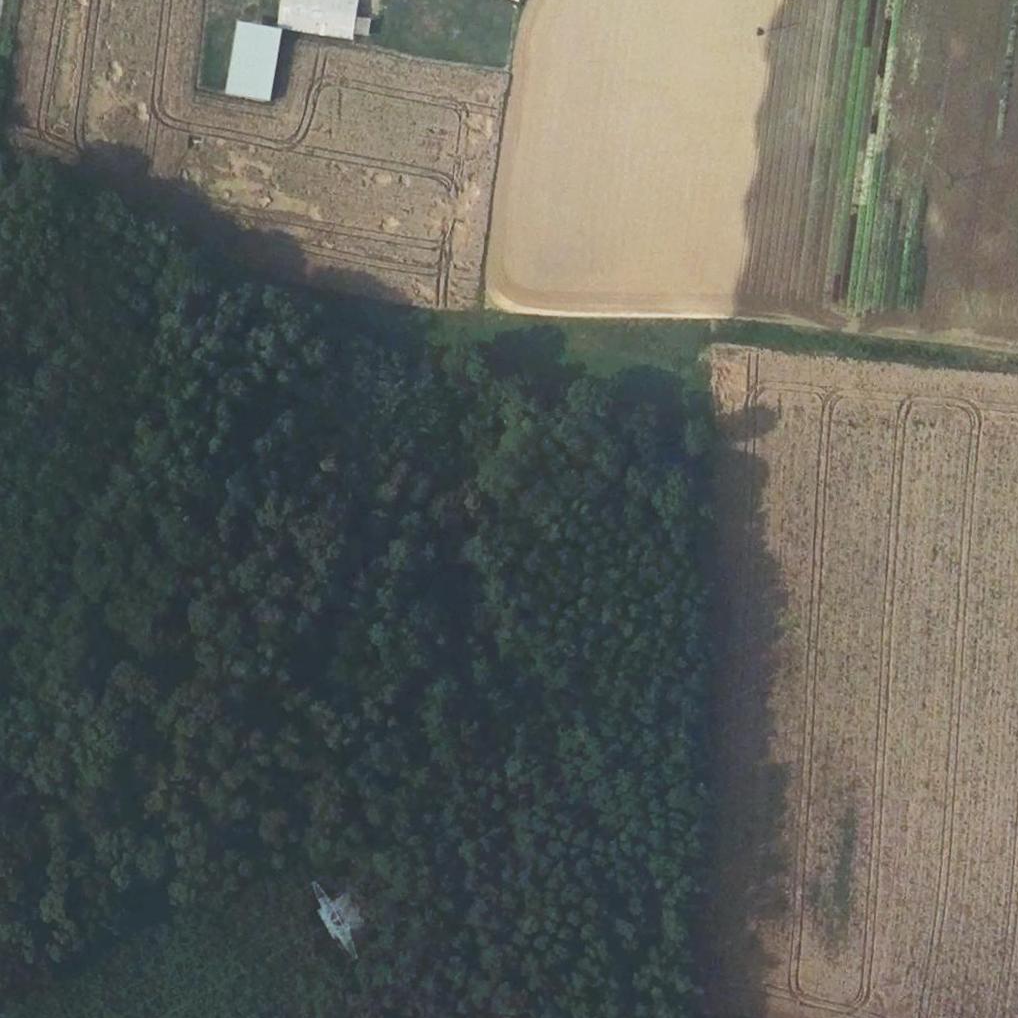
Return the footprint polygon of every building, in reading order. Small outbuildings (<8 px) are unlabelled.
[(266,25),(340,40),(347,0),(272,0),(266,25)]
